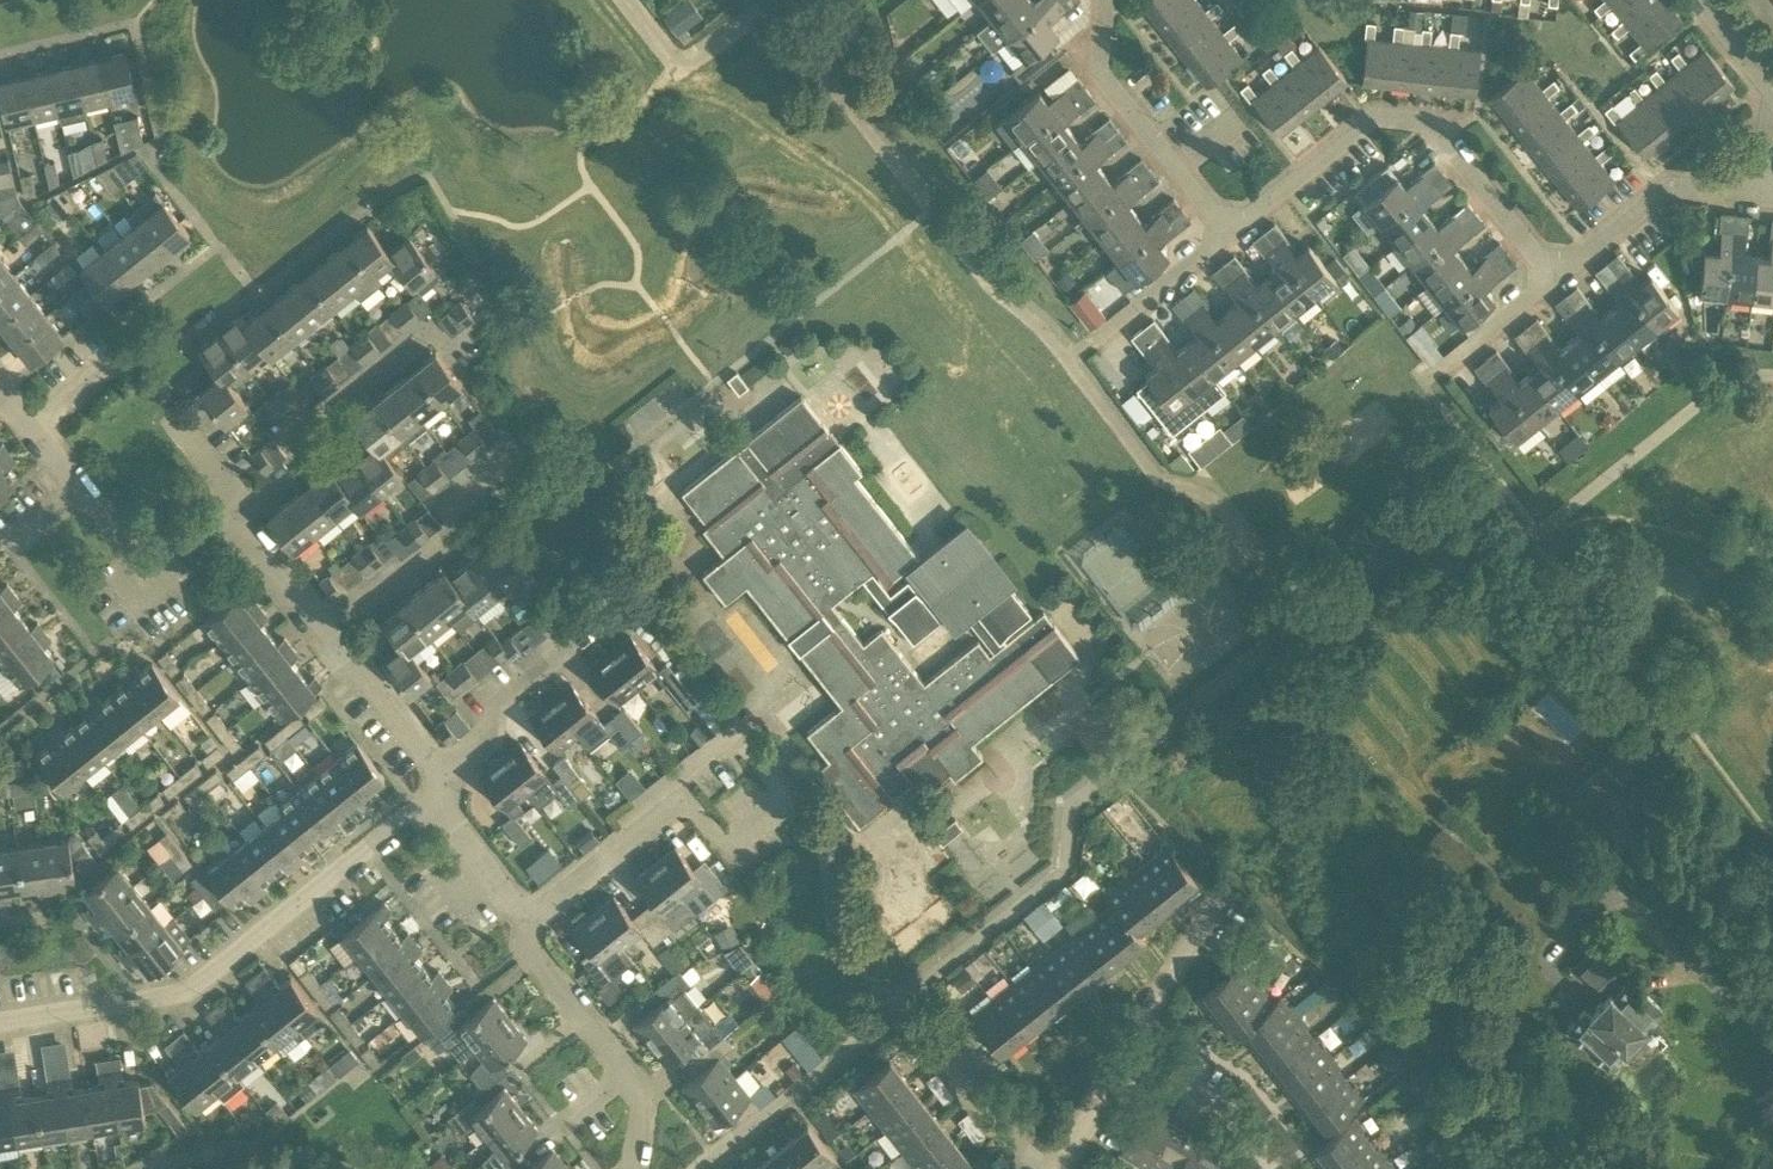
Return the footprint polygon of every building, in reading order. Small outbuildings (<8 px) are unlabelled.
[(960,10),(972,0),(952,0),(960,10)] [(992,18),(977,30),(993,49),(1007,38),(1054,0),(1035,0),(1033,2),(1032,0),(1014,0),(992,18)] [(992,18),(1014,0),(977,0),(992,18)] [(1007,38),(1025,59),(1058,32),(1048,21),(1054,16),(1055,18),(1077,0),(1054,0),(1007,38)] [(1152,19),(1176,0),(1137,0),(1152,19)] [(1152,19),(1170,41),(1206,12),(1204,9),(1197,0),(1176,0),(1152,19)] [(1547,4),(1543,4),(1541,23),(1557,25),(1559,5),(1555,5),(1556,0),(1547,0),(1547,4)] [(1612,0),(1600,0),(1592,7),(1598,14),(1610,5),(1608,3),(1612,0)] [(1608,3),(1610,5),(1622,20),(1610,29),(1616,36),(1628,27),(1626,24),(1657,0),(1612,0),(1608,3)] [(1628,27),(1640,41),(1628,51),(1634,58),(1645,48),(1644,47),(1680,18),(1666,0),(1657,0),(1626,24),(1628,27)] [(1204,9),(1206,12),(1170,41),(1188,63),(1224,34),(1222,32),(1210,17),(1221,8),(1215,1),(1204,9)] [(1525,16),(1527,2),(1518,1),(1516,15),(1525,16)] [(685,2),(665,17),(678,33),(697,18),(685,2)] [(1419,32),(1421,11),(1409,10),(1407,31),(1419,32)] [(1464,31),(1466,14),(1452,12),(1450,30),(1464,31)] [(1364,36),(1366,37),(1361,83),(1390,86),(1395,40),(1392,39),(1373,38),(1375,23),(1366,22),(1364,36)] [(1222,32),(1224,34),(1188,63),(1206,86),(1241,57),(1227,39),(1239,30),(1233,23),(1222,32)] [(1395,40),(1390,86),(1418,89),(1422,43),(1419,43),(1400,40),(1402,26),(1393,25),(1392,39),(1395,40)] [(1419,43),(1422,43),(1418,89),(1445,92),(1450,46),(1448,46),(1428,44),(1430,28),(1421,27),(1419,43)] [(1450,46),(1445,92),(1474,95),(1479,49),(1456,47),(1458,32),(1450,31),(1448,46),(1450,46)] [(1318,45),(1300,59),(1290,47),(1283,53),(1293,65),(1295,63),(1324,99),(1347,81),(1318,45)] [(1704,48),(1687,62),(1678,51),(1670,57),(1679,68),(1681,66),(1710,103),(1733,84),(1704,48)] [(125,51),(110,54),(109,50),(97,53),(98,57),(99,57),(108,98),(134,91),(125,51)] [(1542,51),(1534,57),(1538,63),(1546,57),(1543,52),(1542,51)] [(98,57),(85,60),(84,56),(72,59),(73,63),(74,63),(83,103),(108,98),(99,57),(98,57)] [(1543,90),(1541,89),(1528,72),(1539,63),(1538,63),(1534,57),(1523,66),(1525,68),(1488,97),(1506,120),(1543,90)] [(59,62),(47,64),(48,69),(49,69),(58,109),(60,118),(85,112),(83,103),(74,63),(73,63),(60,66),(59,62)] [(1295,63),(1293,65),(1278,77),(1268,65),(1261,70),(1271,82),(1273,81),(1302,116),(1324,99),(1295,63)] [(1681,66),(1679,68),(1664,80),(1656,68),(1649,74),(1658,85),(1659,84),(1688,120),(1710,103),(1681,66)] [(48,69),(35,72),(34,67),(22,70),(23,75),(24,75),(33,115),(58,109),(49,69),(48,69)] [(10,78),(9,73),(0,76),(0,91),(7,121),(33,115),(24,75),(23,75),(10,78)] [(1541,89),(1543,90),(1506,120),(1524,142),(1560,112),(1559,111),(1547,96),(1558,87),(1566,80),(1560,74),(1541,89)] [(1038,91),(1005,118),(993,127),(1009,149),(1022,139),(1085,88),(1076,77),(1051,97),(1052,99),(1048,103),(1038,91)] [(1273,81),(1271,82),(1256,94),(1246,82),(1239,88),(1249,100),(1251,99),(1279,134),(1302,116),(1273,81)] [(1659,84),(1658,85),(1642,97),(1633,86),(1627,92),(1635,103),(1637,101),(1666,138),(1688,120),(1659,84)] [(1085,88),(1022,139),(1038,159),(1071,132),(1062,121),(1067,117),(1069,119),(1094,99),(1085,88)] [(1559,111),(1560,112),(1524,142),(1541,164),(1578,135),(1576,132),(1565,119),(1577,109),(1578,110),(1585,104),(1578,95),(1559,111)] [(1620,115),(1612,105),(1614,103),(1610,97),(1600,105),(1613,121),(1614,120),(1643,156),(1666,138),(1637,101),(1635,103),(1620,115)] [(1079,143),(1071,132),(1038,159),(1054,179),(1117,128),(1108,117),(1083,137),(1085,139),(1079,143)] [(1576,132),(1578,135),(1541,164),(1559,186),(1595,157),(1594,155),(1582,140),(1594,130),(1596,132),(1603,127),(1596,118),(1588,124),(1587,123),(1576,132)] [(137,119),(115,124),(122,156),(143,145),(137,119)] [(1117,128),(1054,179),(1070,200),(1103,173),(1094,162),(1100,158),(1101,159),(1126,140),(1117,128)] [(102,138),(92,140),(97,164),(107,159),(102,138)] [(1594,155),(1595,157),(1559,186),(1577,209),(1613,180),(1599,162),(1610,153),(1605,146),(1594,155)] [(78,150),(68,152),(74,175),(84,170),(78,150)] [(1111,183),(1103,173),(1070,200),(1086,220),(1150,169),(1140,157),(1115,177),(1117,179),(1111,183)] [(0,161),(0,172),(11,169),(9,159),(0,161)] [(54,161),(44,164),(50,187),(59,182),(54,161)] [(1387,164),(1353,191),(1363,202),(1379,223),(1443,173),(1434,162),(1409,181),(1411,183),(1405,187),(1396,176),(1387,164)] [(113,164),(104,169),(119,187),(127,181),(113,164)] [(119,187),(104,169),(94,173),(95,174),(104,185),(110,194),(119,187)] [(1150,169),(1086,220),(1102,240),(1135,213),(1127,202),(1132,198),(1133,200),(1158,180),(1150,169)] [(20,176),(25,196),(36,194),(31,173),(20,176)] [(1443,173),(1379,223),(1396,244),(1429,217),(1420,206),(1425,202),(1427,203),(1451,184),(1443,173)] [(95,174),(88,179),(97,190),(104,185),(95,174)] [(0,187),(0,198),(17,194),(15,184),(0,187)] [(65,188),(56,192),(71,211),(79,205),(65,188)] [(71,211),(56,192),(46,197),(63,217),(71,211)] [(1135,213),(1102,240),(1118,260),(1182,209),(1173,198),(1147,218),(1149,219),(1144,224),(1135,213)] [(20,201),(2,215),(9,224),(26,209),(20,201)] [(163,201),(142,218),(171,254),(180,246),(177,243),(189,233),(163,201)] [(1437,227),(1429,217),(1396,244),(1412,264),(1475,213),(1466,202),(1441,222),(1442,223),(1437,227)] [(1182,209),(1118,260),(1135,281),(1168,255),(1159,243),(1164,239),(1165,240),(1191,220),(1182,209)] [(1718,244),(1718,251),(1703,249),(1698,291),(1725,294),(1734,213),(1720,212),(1716,244),(1718,244)] [(1475,213),(1412,264),(1427,284),(1461,257),(1452,246),(1457,242),(1459,244),(1484,224),(1475,213)] [(1748,215),(1734,213),(1725,294),(1750,297),(1755,255),(1742,254),(1743,247),(1745,247),(1748,215)] [(171,254),(142,218),(122,234),(148,266),(159,258),(162,261),(171,254)] [(1750,297),(1772,300),(1772,218),(1771,218),(1768,250),(1770,250),(1769,257),(1755,255),(1750,297)] [(36,222),(19,236),(25,244),(43,230),(36,222)] [(1262,231),(1313,295),(1334,278),(1308,245),(1296,254),(1291,249),(1293,247),(1273,223),(1262,231)] [(388,251),(367,225),(346,242),(372,274),(392,258),(387,252),(388,251)] [(1313,295),(1262,231),(1251,240),(1271,265),(1273,264),(1277,269),(1266,278),(1293,311),(1313,295)] [(148,266),(122,234),(102,250),(131,286),(140,279),(137,275),(148,266)] [(388,251),(387,252),(392,258),(420,294),(440,277),(433,268),(434,268),(408,235),(388,251)] [(52,242),(35,256),(41,264),(59,250),(52,242)] [(346,242),(326,258),(352,290),(353,290),(360,299),(379,284),(372,274),(346,242)] [(1469,268),(1461,257),(1427,284),(1444,304),(1507,253),(1498,242),(1473,262),(1475,264),(1469,268)] [(131,286),(102,250),(81,266),(107,299),(118,290),(121,294),(131,286)] [(1516,264),(1507,253),(1444,304),(1461,325),(1494,299),(1484,287),(1489,282),(1491,284),(1516,264)] [(1616,254),(1605,262),(1656,326),(1677,309),(1675,306),(1668,298),(1650,276),(1638,285),(1636,279),(1616,254)] [(1293,311),(1266,278),(1256,286),(1252,281),(1253,280),(1234,255),(1223,263),(1273,327),(1293,311)] [(13,273),(0,257),(0,284),(13,273)] [(352,290),(326,258),(306,274),(332,306),(352,290)] [(69,262),(51,276),(58,285),(75,270),(69,262)] [(1656,326),(1605,262),(1594,271),(1614,296),(1616,295),(1620,300),(1609,309),(1636,342),(1656,326)] [(1273,327),(1223,263),(1211,272),(1231,297),(1233,296),(1237,301),(1227,310),(1253,343),(1273,327)] [(1068,271),(1057,279),(1064,288),(1075,279),(1068,271)] [(30,294),(13,273),(0,284),(0,317),(30,294)] [(332,306),(306,274),(286,290),(312,322),(332,306)] [(1372,287),(1390,311),(1401,302),(1383,279),(1372,287)] [(92,291),(85,283),(67,297),(74,305),(92,291)] [(1576,286),(1565,295),(1616,358),(1636,342),(1609,309),(1598,317),(1594,312),(1596,311),(1576,286)] [(1072,296),(1087,322),(1102,313),(1086,287),(1072,296)] [(1227,310),(1215,319),(1211,313),(1213,312),(1193,287),(1182,296),(1233,359),(1253,343),(1227,310)] [(286,290),(266,306),(292,339),(312,322),(286,290)] [(1668,298),(1675,306),(1680,301),(1674,293),(1668,298)] [(1,332),(5,329),(13,339),(13,340),(46,314),(30,294),(0,317),(0,331),(1,332)] [(1616,358),(1565,295),(1554,303),(1574,328),(1576,327),(1580,332),(1569,340),(1596,374),(1616,358)] [(1233,359),(1182,296),(1171,305),(1191,330),(1193,328),(1197,333),(1186,342),(1213,375),(1233,359)] [(405,300),(397,306),(413,325),(421,319),(405,300)] [(466,326),(475,319),(459,300),(450,307),(466,326)] [(266,306),(246,322),(265,347),(265,348),(271,355),(292,339),(266,306)] [(413,325),(397,306),(389,313),(404,332),(413,325)] [(13,340),(13,339),(9,342),(17,352),(21,349),(30,360),(62,334),(46,314),(13,340)] [(245,363),(265,348),(265,347),(246,322),(240,314),(219,331),(245,363)] [(1535,318),(1524,326),(1575,390),(1596,374),(1569,340),(1558,349),(1554,344),(1556,343),(1535,318)] [(1407,336),(1417,327),(1411,319),(1400,328),(1407,336)] [(1153,320),(1142,328),(1192,392),(1213,375),(1186,342),(1175,351),(1170,345),(1172,344),(1153,320)] [(1575,390),(1524,326),(1513,335),(1534,360),(1535,359),(1539,364),(1528,373),(1555,406),(1575,390)] [(1192,392),(1142,328),(1131,337),(1150,362),(1152,360),(1157,366),(1145,375),(1148,379),(1136,389),(1159,418),(1192,392)] [(245,363),(219,331),(199,347),(219,374),(220,373),(225,379),(226,379),(237,370),(245,379),(253,373),(245,363)] [(365,332),(357,338),(372,358),(381,351),(365,332)] [(372,358),(357,338),(348,345),(364,365),(372,358)] [(1330,358),(1342,349),(1335,340),(1323,350),(1330,358)] [(1555,406),(1528,373),(1518,381),(1514,376),(1515,375),(1495,350),(1484,359),(1535,422),(1555,406)] [(435,352),(414,369),(440,401),(461,384),(435,352)] [(1535,422),(1484,359),(1473,368),(1493,393),(1495,391),(1499,396),(1487,406),(1514,439),(1535,422)] [(317,371),(332,390),(340,383),(325,364),(317,371)] [(414,369),(394,385),(420,417),(421,417),(440,401),(414,369)] [(332,390),(317,371),(308,378),(323,397),(332,390)] [(738,394),(748,386),(736,371),(726,379),(738,394)] [(220,373),(219,374),(199,390),(230,428),(239,421),(234,415),(246,405),(226,379),(225,379),(220,373)] [(394,385),(374,401),(407,441),(428,426),(421,417),(420,417),(394,385)] [(271,396),(285,414),(293,407),(279,390),(271,396)] [(748,441),(738,449),(736,447),(681,490),(708,524),(702,529),(724,555),(702,572),(725,601),(746,584),(788,638),(790,636),(831,603),(862,579),(872,571),(877,567),(908,542),(854,476),(861,470),(814,412),(801,395),(747,439),(748,441)] [(285,414),(271,396),(263,403),(277,420),(285,414)] [(407,441),(374,401),(353,417),(374,443),(375,443),(380,449),(381,449),(387,457),(407,441)] [(1251,424),(1266,412),(1257,402),(1243,414),(1251,424)] [(1499,450),(1500,449),(1509,442),(1493,423),(1485,430),(1484,431),(1499,450)] [(474,426),(466,433),(482,452),(489,446),(474,426)] [(1229,441),(1219,429),(1205,440),(1215,453),(1217,451),(1229,441)] [(482,452),(466,433),(457,440),(473,459),(482,452)] [(9,452),(2,443),(0,444),(0,459),(9,452)] [(375,443),(374,443),(355,459),(381,491),(401,475),(387,457),(381,449),(380,449),(375,443)] [(265,473),(273,466),(259,449),(251,455),(265,473)] [(9,452),(0,459),(0,491),(17,477),(9,466),(16,460),(9,452)] [(355,459),(335,475),(354,500),(360,508),(381,491),(355,459)] [(434,459),(426,465),(441,484),(449,478),(434,459)] [(441,484),(426,465),(417,472),(432,491),(441,484)] [(335,475),(329,467),(308,484),(334,516),(354,500),(335,475)] [(308,484),(288,500),(314,532),(334,516),(308,484)] [(314,532),(288,500),(267,516),(294,549),(314,532)] [(406,523),(421,542),(430,536),(414,517),(406,523)] [(421,542),(406,523),(397,530),(413,549),(421,542)] [(831,603),(790,636),(800,649),(798,650),(841,703),(806,731),(828,758),(815,769),(858,824),(899,791),(900,792),(914,780),(923,792),(949,771),(954,777),(982,755),(971,742),(1079,656),(1043,611),(1016,632),(1005,640),(1003,637),(1031,614),(1009,586),(1003,591),(1001,587),(1010,580),(965,524),(920,559),(918,556),(919,556),(908,542),(877,567),(888,581),(903,570),(955,632),(968,620),(993,650),(989,654),(977,639),(924,682),(881,628),(863,643),(831,603)] [(360,548),(375,567),(383,561),(368,541),(360,548)] [(521,584),(516,577),(490,544),(469,561),(495,593),(507,584),(513,591),(521,584)] [(375,567),(360,548),(351,555),(366,574),(375,567)] [(649,577),(663,566),(656,556),(642,567),(649,577)] [(469,561),(450,576),(449,577),(469,602),(468,603),(483,621),(504,605),(495,594),(495,593),(469,561)] [(449,577),(450,576),(444,569),(423,586),(449,618),(468,603),(469,602),(449,577)] [(872,571),(862,579),(891,615),(912,642),(913,642),(939,620),(908,579),(889,593),(872,571)] [(334,601),(343,593),(327,574),(318,581),(334,601)] [(14,593),(7,584),(0,590),(0,604),(14,593)] [(449,618),(423,586),(403,602),(429,634),(449,618)] [(0,604),(0,635),(22,617),(14,607),(21,601),(14,593),(0,604)] [(254,599),(247,605),(238,594),(204,621),(220,640),(261,608),(254,599)] [(429,634),(403,602),(382,618),(403,644),(408,651),(409,650),(429,634)] [(261,608),(220,640),(235,659),(269,633),(260,622),(268,617),(261,608)] [(520,626),(536,646),(557,628),(542,608),(520,626)] [(0,635),(0,659),(3,663),(44,631),(37,622),(30,628),(22,617),(0,635)] [(44,631),(3,663),(19,683),(53,656),(44,645),(51,639),(44,631)] [(269,633),(235,659),(250,679),(291,646),(284,637),(277,643),(269,633)] [(501,642),(500,641),(494,634),(485,641),(501,661),(508,655),(508,654),(509,653),(500,642),(501,642)] [(508,635),(500,641),(501,642),(500,642),(509,653),(508,654),(508,655),(514,662),(523,655),(508,635)] [(610,652),(637,686),(649,677),(658,688),(665,683),(679,701),(690,692),(672,668),(662,676),(630,635),(610,652)] [(408,651),(403,644),(383,660),(409,693),(430,676),(409,650),(408,651)] [(291,646),(250,679),(265,698),(299,671),(291,660),(298,655),(291,646)] [(171,674),(179,667),(166,651),(158,658),(171,674)] [(637,686),(610,652),(589,668),(617,703),(637,686)] [(462,659),(454,666),(470,685),(478,679),(462,659)] [(135,664),(127,671),(159,712),(179,696),(152,663),(141,671),(135,664)] [(470,685),(454,666),(445,673),(461,693),(470,685)] [(124,685),(113,693),(140,727),(159,712),(127,671),(118,678),(124,685)] [(307,681),(299,671),(265,698),(281,717),(322,685),(314,675),(307,681)] [(189,696),(197,690),(184,674),(176,680),(189,696)] [(570,683),(550,699),(578,734),(598,718),(570,683)] [(210,706),(197,690),(189,696),(202,712),(210,706)] [(97,695),(89,702),(121,742),(140,727),(113,693),(103,702),(97,695)] [(310,717),(326,704),(320,696),(303,709),(310,717)] [(578,734),(550,699),(530,716),(557,750),(578,734)] [(85,716),(75,724),(102,758),(121,742),(89,702),(80,708),(85,716)] [(623,707),(612,716),(631,739),(642,731),(623,707)] [(219,734),(227,728),(214,712),(206,718),(219,734)] [(281,727),(287,735),(303,722),(297,714),(281,727)] [(631,739),(612,716),(601,725),(620,748),(631,739)] [(449,745),(458,737),(442,718),(433,725),(449,745)] [(691,750),(709,735),(699,723),(682,737),(691,750)] [(59,725),(50,732),(83,773),(102,758),(75,724),(65,732),(59,725)] [(287,735),(281,727),(265,740),(271,748),(287,735)] [(240,743),(227,728),(219,734),(232,750),(240,743)] [(42,739),(47,746),(37,755),(63,788),(83,773),(50,732),(42,739)] [(499,758),(527,793),(547,777),(520,742),(499,758)] [(357,743),(337,758),(370,799),(378,792),(373,785),(384,776),(357,743)] [(242,757),(249,765),(265,753),(258,744),(242,757)] [(208,766),(224,753),(218,745),(201,758),(208,766)] [(563,755),(552,763),(580,798),(571,787),(582,778),(563,755)] [(24,773),(22,757),(0,760),(0,777),(24,773)] [(249,765),(242,757),(226,770),(233,778),(249,765)] [(370,799),(337,758),(318,774),(345,807),(355,799),(361,806),(370,799)] [(527,793),(499,758),(479,775),(506,809),(527,793)] [(194,763),(178,776),(185,784),(201,771),(194,763)] [(580,798),(552,763),(552,764),(561,775),(550,783),(569,807),(580,798)] [(618,776),(632,794),(646,783),(632,765),(618,776)] [(216,769),(200,782),(207,790),(223,777),(216,769)] [(124,815),(142,801),(118,773),(101,787),(124,815)] [(345,807),(318,774),(299,789),(332,829),(340,823),(335,815),(345,807)] [(185,784),(178,776),(162,789),(169,797),(185,784)] [(14,793),(34,790),(32,780),(12,783),(14,793)] [(207,790),(200,782),(184,794),(191,803),(207,790)] [(42,788),(35,790),(38,805),(44,804),(42,788)] [(332,829),(299,789),(279,804),(283,809),(307,837),(317,829),(323,836),(332,829)] [(141,806),(147,814),(163,801),(157,793),(141,806)] [(177,800),(161,813),(168,821),(184,808),(177,800)] [(147,814),(141,806),(125,819),(131,827),(147,814)] [(307,837),(283,809),(264,824),(297,864),(306,857),(300,850),(311,842),(307,837)] [(520,846),(532,837),(513,813),(502,822),(520,846)] [(941,845),(962,828),(955,818),(933,835),(941,845)] [(102,837),(108,845),(125,832),(118,824),(102,837)] [(297,864),(264,824),(245,839),(272,872),(282,864),(288,871),(297,864)] [(95,830),(87,837),(100,852),(108,846),(95,830)] [(170,854),(179,847),(166,832),(158,838),(170,854)] [(62,892),(61,882),(75,880),(68,837),(42,841),(50,894),(62,892)] [(245,839),(226,854),(259,895),(268,888),(262,881),(272,872),(245,839)] [(50,894),(42,841),(17,845),(23,888),(37,886),(38,895),(50,894)] [(1165,844),(1145,860),(1178,902),(1198,886),(1165,844)] [(17,845),(0,848),(0,901),(11,899),(10,890),(23,888),(17,845)] [(675,846),(655,862),(684,898),(694,912),(732,881),(724,871),(717,877),(708,866),(697,874),(675,846)] [(179,847),(170,854),(183,870),(191,863),(179,847)] [(259,895),(226,854),(207,870),(233,903),(244,895),(250,902),(259,895)] [(116,863),(112,867),(104,858),(83,876),(90,884),(83,890),(92,901),(84,907),(92,917),(133,884),(116,863)] [(536,860),(526,868),(539,885),(549,876),(536,860)] [(1145,860),(1125,876),(1158,918),(1178,902),(1145,860)] [(684,898),(655,862),(635,878),(657,907),(646,915),(663,936),(665,935),(671,942),(680,935),(664,914),(684,898)] [(203,894),(211,888),(198,872),(190,878),(203,894)] [(1158,918),(1125,876),(1103,893),(1111,903),(1138,934),(1158,918)] [(1051,909),(1070,893),(1062,883),(1043,899),(1050,908),(1051,909)] [(149,904),(133,884),(92,917),(99,926),(107,920),(116,931),(149,904)] [(186,891),(193,899),(201,893),(194,885),(186,891)] [(211,888),(203,894),(215,910),(223,903),(211,888)] [(663,936),(646,915),(636,924),(613,895),(597,908),(626,945),(642,932),(653,945),(663,936)] [(1040,936),(1060,920),(1051,909),(1050,908),(1043,899),(1043,898),(1030,909),(1023,914),(1040,936)] [(384,902),(377,907),(343,934),(359,954),(393,927),(384,917),(391,911),(384,902)] [(1138,934),(1111,903),(1091,918),(1124,959),(1145,943),(1138,934)] [(149,904),(116,931),(124,941),(116,948),(124,957),(165,924),(149,904)] [(626,945),(597,908),(573,927),(597,956),(586,965),(602,985),(633,961),(622,948),(626,945)] [(1124,959),(1091,918),(1071,934),(1104,975),(1124,959)] [(165,924),(124,957),(131,967),(139,960),(148,972),(181,945),(165,924)] [(393,927),(359,954),(374,973),(415,941),(408,932),(401,937),(393,927)] [(1071,934),(1051,950),(1084,991),(1104,975),(1071,934)] [(1572,969),(1603,998),(1589,1013),(1584,1008),(1567,1026),(1608,1064),(1661,1007),(1629,977),(1620,987),(1609,977),(1623,962),(1599,940),(1572,969)] [(415,941),(374,973),(389,992),(423,966),(415,955),(422,950),(415,941)] [(741,972),(744,969),(754,961),(741,944),(725,951),(741,972)] [(1084,991),(1051,950),(1031,966),(1064,1007),(1084,991)] [(1292,955),(1280,964),(1287,973),(1298,964),(1292,955)] [(966,966),(975,979),(983,973),(971,957),(964,963),(966,966)] [(760,968),(754,961),(744,969),(749,976),(760,968)] [(1214,1015),(1256,982),(1247,970),(1245,972),(1238,962),(1197,994),(1214,1015)] [(324,1019),(290,976),(279,985),(264,966),(254,973),(297,1026),(304,1035),(324,1019)] [(423,966),(389,992),(404,1012),(445,979),(438,970),(431,976),(423,966)] [(966,966),(951,977),(960,990),(975,979),(966,966)] [(1064,1007),(1031,966),(1011,982),(1043,1023),(1064,1007)] [(312,991),(320,984),(307,968),(299,975),(312,991)] [(652,990),(661,1001),(633,1024),(649,1043),(698,1005),(685,988),(690,984),(678,969),(652,990)] [(296,1026),(254,973),(245,981),(260,1000),(250,1009),(276,1042),(283,1051),(304,1035),(297,1026),(296,1026)] [(452,988),(445,979),(404,1012),(420,1031),(454,1004),(445,993),(452,988)] [(1043,1023),(1011,982),(990,998),(1023,1039),(1043,1023)] [(1265,992),(1256,982),(1214,1015),(1231,1037),(1241,1029),(1270,1005),(1269,1003),(1262,994),(1265,992)] [(333,1000),(320,984),(312,991),(325,1007),(333,1000)] [(1269,1003),(1270,1005),(1241,1029),(1257,1049),(1311,1006),(1321,997),(1329,990),(1323,985),(1294,1008),(1290,1003),(1288,1005),(1279,995),(1269,1003)] [(1327,1004),(1336,997),(1329,990),(1321,997),(1327,1004)] [(456,1011),(436,1027),(425,1036),(437,1051),(449,1044),(460,1059),(474,1048),(473,1047),(510,1018),(493,997),(464,1021),(456,1011)] [(276,1042),(250,1009),(239,1017),(223,998),(214,1005),(256,1059),(276,1042)] [(1023,1039),(990,998),(971,1013),(970,1014),(1002,1056),(1023,1039)] [(256,1059),(214,1005),(205,1013),(220,1032),(209,1041),(236,1075),(237,1074),(256,1059)] [(713,1025),(698,1005),(649,1043),(665,1064),(702,1035),(710,1046),(723,1035),(714,1024),(713,1025)] [(341,1030),(350,1022),(337,1006),(328,1013),(341,1030)] [(1319,1016),(1311,1006),(1257,1049),(1273,1069),(1313,1038),(1305,1027),(1319,1016)] [(960,1012),(965,1018),(970,1014),(971,1013),(966,1007),(960,1012)] [(1342,1024),(1354,1015),(1348,1009),(1339,1017),(1337,1018),(1342,1024)] [(474,1048),(483,1059),(471,1072),(484,1088),(505,1072),(497,1062),(526,1039),(510,1018),(473,1047),(474,1048)] [(350,1022),(341,1030),(354,1046),(364,1039),(350,1022)] [(174,1038),(216,1091),(223,1100),(244,1083),(237,1074),(236,1075),(209,1041),(199,1050),(183,1030),(174,1038)] [(710,1046),(718,1056),(682,1085),(698,1105),(734,1076),(718,1056),(732,1046),(723,1035),(710,1046)] [(216,1091),(174,1038),(164,1045),(180,1065),(168,1074),(195,1107),(216,1091)] [(1313,1038),(1273,1069),(1288,1089),(1331,1056),(1322,1044),(1319,1046),(1313,1038)] [(910,1061),(920,1053),(912,1041),(902,1050),(910,1061)] [(421,1053),(414,1044),(401,1055),(408,1064),(421,1053)] [(373,1069),(382,1061),(368,1045),(360,1052),(373,1069)] [(809,1046),(799,1053),(808,1065),(818,1057),(809,1046)] [(357,1059),(348,1048),(340,1054),(349,1066),(357,1059)] [(1390,1049),(1381,1059),(1395,1071),(1403,1061),(1398,1057),(1390,1049)] [(138,1078),(124,1081),(120,1056),(108,1058),(118,1125),(144,1121),(143,1111),(156,1108),(157,1107),(166,1101),(151,1081),(139,1083),(138,1078)] [(1331,1056),(1288,1089),(1304,1109),(1344,1078),(1336,1067),(1339,1065),(1331,1056)] [(100,1084),(86,1087),(92,1129),(118,1125),(108,1058),(96,1060),(100,1084)] [(868,1109),(905,1080),(888,1059),(852,1088),(868,1109)] [(793,1060),(785,1067),(793,1077),(801,1070),(793,1060)] [(92,1129),(86,1087),(73,1089),(69,1064),(57,1066),(67,1133),(92,1129)] [(49,1092),(35,1094),(42,1137),(67,1133),(57,1066),(45,1068),(49,1092)] [(934,1091),(944,1083),(935,1071),(925,1079),(934,1091)] [(35,1094),(22,1097),(18,1072),(6,1074),(16,1141),(42,1137),(35,1094)] [(1430,1088),(1414,1072),(1407,1080),(1422,1095),(1430,1088)] [(16,1141),(6,1074),(0,1075),(0,1143),(16,1141)] [(734,1076),(698,1105),(714,1125),(750,1096),(734,1076)] [(1344,1078),(1304,1109),(1320,1130),(1363,1096),(1354,1085),(1352,1087),(1344,1078)] [(921,1100),(905,1080),(868,1109),(884,1129),(921,1100)] [(306,1082),(296,1090),(305,1100),(315,1093),(306,1082)] [(953,1094),(944,1083),(934,1091),(943,1102),(953,1094)] [(504,1087),(468,1116),(454,1127),(460,1134),(475,1126),(484,1137),(521,1108),(504,1087)] [(1465,1101),(1459,1095),(1449,1107),(1457,1113),(1465,1101)] [(921,1100),(884,1129),(901,1149),(937,1121),(921,1100)] [(166,1101),(157,1107),(163,1114),(171,1108),(166,1101)] [(288,1113),(278,1101),(268,1110),(278,1121),(288,1113)] [(493,1149),(481,1162),(487,1168),(505,1168),(509,1166),(501,1157),(537,1129),(521,1108),(484,1137),(493,1149)] [(966,1131),(976,1123),(967,1112),(957,1120),(966,1131)] [(1160,1168),(1183,1128),(1161,1115),(1157,1121),(1142,1112),(1119,1151),(1146,1166),(1149,1161),(1160,1168)] [(1368,1140),(1361,1131),(1363,1129),(1353,1117),(1310,1152),(1324,1168),(1331,1168),(1368,1140)] [(186,1127),(181,1120),(173,1127),(177,1132),(186,1127)] [(257,1140),(265,1133),(256,1121),(247,1128),(257,1140)] [(937,1121),(901,1149),(916,1168),(917,1168),(953,1141),(937,1121)] [(976,1123),(966,1131),(975,1143),(985,1135),(976,1123)] [(808,1168),(825,1168),(835,1161),(806,1124),(786,1141),(808,1168)] [(1183,1128),(1160,1168),(1163,1168),(1210,1168),(1218,1157),(1202,1148),(1206,1141),(1183,1128)] [(1368,1140),(1331,1168),(1373,1168),(1387,1158),(1379,1148),(1376,1150),(1368,1140)] [(786,1141),(765,1157),(775,1168),(808,1168),(786,1141)] [(953,1141),(917,1168),(959,1168),(969,1161),(953,1141)] [(569,1168),(552,1148),(525,1168),(567,1168),(569,1168)] [(1008,1165),(1000,1153),(990,1161),(996,1168),(1003,1168),(1008,1165)] [(448,1163),(440,1154),(429,1164),(434,1168),(440,1168),(448,1163)] [(765,1157),(751,1168),(775,1168),(765,1157)] [(1373,1168),(1395,1168),(1387,1158),(1373,1168)]
